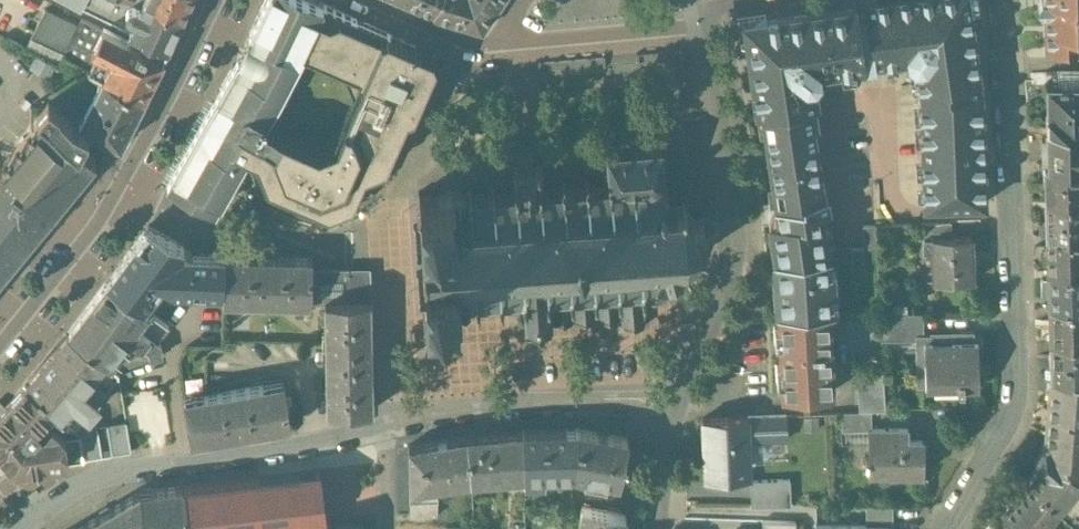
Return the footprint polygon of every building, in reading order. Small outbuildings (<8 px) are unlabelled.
[(168,52),(182,18),(145,0),(59,0),(81,11),(82,9),(130,33),(150,43),(168,52)] [(191,0),(145,0),(182,18),(191,0)] [(165,186),(174,190),(214,212),(247,152),(256,163),(273,202),(311,219),(371,195),(412,97),(419,95),(437,55),(312,0),(266,0),(252,28),(230,72),(165,186)] [(435,14),(441,0),(400,0),(435,14)] [(435,14),(482,29),(502,0),(441,0),(435,14)] [(737,15),(741,44),(747,43),(751,75),(754,93),(757,112),(814,104),(817,103),(814,79),(821,78),(820,71),(908,59),(909,66),(916,65),(919,89),(920,88),(921,93),(920,93),(924,207),(986,204),(984,148),(982,90),(981,90),(979,80),(980,79),(975,46),(971,14),(981,12),(979,0),(885,0),(876,1),(876,2),(864,4),(866,14),(859,15),(857,5),(857,4),(766,17),(765,11),(737,15)] [(1042,11),(1044,11),(1045,46),(1076,45),(1076,49),(1078,49),(1078,0),(1042,0),(1042,11)] [(78,25),(45,9),(31,38),(64,55),(63,56),(64,57),(83,68),(84,68),(93,49),(103,30),(82,19),(78,25)] [(164,60),(146,51),(103,30),(93,49),(155,80),(164,60)] [(64,55),(31,38),(26,48),(60,66),(64,57),(63,56),(64,55)] [(168,52),(150,43),(146,51),(164,60),(168,52)] [(155,80),(93,49),(84,68),(102,77),(145,99),(155,80)] [(1057,73),(1057,83),(1046,84),(1047,127),(1078,126),(1078,73),(1057,73)] [(80,125),(79,126),(88,131),(121,148),(145,99),(102,77),(80,125)] [(6,158),(51,210),(52,211),(97,157),(81,143),(88,131),(79,126),(80,125),(78,124),(78,125),(72,123),(72,122),(59,111),(60,110),(48,101),(38,114),(41,116),(6,158)] [(814,104),(763,112),(776,203),(803,199),(803,195),(824,192),(823,191),(813,124),(817,123),(814,104)] [(1047,127),(1048,143),(1041,144),(1042,163),(1044,163),(1078,163),(1078,126),(1047,127)] [(414,195),(419,200),(421,223),(413,224),(414,231),(420,230),(423,271),(416,271),(416,279),(423,278),(425,302),(420,307),(426,312),(431,307),(453,305),(457,311),(460,308),(462,309),(466,309),(469,304),(469,301),(475,301),(475,307),(479,307),(479,301),(498,300),(498,305),(503,305),(502,299),(522,297),(523,304),(519,304),(517,307),(517,312),(521,316),(526,316),(526,322),(522,325),(525,328),(528,324),(548,323),(550,326),(554,324),(553,323),(622,318),(623,327),(645,325),(643,295),(646,295),(645,289),(652,290),(652,295),(656,295),(656,290),(663,285),(666,289),(670,285),(666,282),(669,272),(674,273),(680,266),(679,258),(684,258),(686,264),(692,262),(689,255),(699,244),(705,246),(706,241),(700,240),(699,224),(705,221),(702,217),(697,220),(685,209),(687,203),(682,200),(681,204),(665,204),(665,199),(670,199),(670,195),(665,195),(660,186),(663,181),(661,144),(630,146),(630,142),(626,142),(627,147),(609,148),(607,146),(605,148),(607,150),(608,166),(604,167),(604,169),(608,169),(609,178),(607,178),(608,184),(589,186),(589,179),(584,179),(585,186),(566,188),(565,181),(560,181),(561,188),(542,189),(541,182),(540,183),(539,167),(541,167),(541,164),(539,164),(538,162),(536,162),(536,164),(527,165),(517,165),(517,163),(515,163),(515,166),(512,166),(513,169),(515,169),(516,184),(514,184),(515,191),(496,192),(495,186),(491,186),(491,193),(472,194),(472,188),(467,188),(467,191),(465,191),(462,188),(457,188),(454,191),(450,188),(446,193),(423,194),(419,190),(414,195)] [(51,210),(6,158),(0,165),(0,272),(51,210)] [(1044,163),(1045,199),(1078,198),(1078,163),(1044,163)] [(824,192),(803,195),(803,199),(776,203),(779,222),(770,223),(775,258),(829,253),(822,205),(828,204),(826,192),(824,192)] [(1045,199),(1046,234),(1078,233),(1078,198),(1045,199)] [(224,256),(183,254),(183,245),(149,226),(107,281),(143,307),(162,281),(173,289),(222,290),(224,256)] [(875,226),(863,226),(864,249),(877,249),(876,226),(875,226)] [(932,227),(925,227),(925,240),(934,240),(934,238),(951,238),(950,226),(932,227)] [(1046,234),(1047,270),(1078,269),(1078,233),(1046,234)] [(951,238),(934,238),(934,240),(935,282),(973,281),(972,237),(951,238)] [(864,249),(852,249),(853,272),(864,272),(864,249)] [(829,253),(775,258),(778,311),(828,309),(834,308),(831,253),(829,253)] [(222,299),(312,301),(312,300),(312,270),(313,258),(224,256),(222,290),(222,299)] [(312,270),(312,300),(325,300),(369,299),(368,273),(352,274),(352,269),(312,270)] [(1047,270),(1048,305),(1078,304),(1078,269),(1047,270)] [(143,307),(107,281),(69,332),(119,371),(163,355),(161,345),(156,341),(168,325),(143,307)] [(369,299),(325,300),(328,411),(371,410),(369,299)] [(1048,305),(1049,341),(1078,340),(1078,304),(1048,305)] [(828,309),(778,311),(782,393),(832,390),(828,309)] [(911,314),(879,314),(881,341),(911,340),(911,314)] [(952,333),(916,334),(917,386),(958,385),(959,389),(963,389),(963,376),(962,376),(962,359),(975,359),(974,330),(952,330),(952,333)] [(119,371),(69,332),(58,345),(37,371),(26,384),(54,409),(72,426),(86,409),(89,412),(98,402),(95,399),(119,371)] [(1049,341),(1050,377),(1078,377),(1078,340),(1049,341)] [(883,366),(856,368),(859,411),(871,411),(886,410),(883,366)] [(1078,413),(1078,377),(1050,377),(1048,409),(1078,413)] [(184,398),(191,441),(291,424),(283,381),(184,398)] [(26,384),(0,412),(0,451),(15,469),(83,459),(79,434),(64,436),(52,424),(43,434),(35,428),(54,409),(26,384)] [(1048,409),(1044,448),(1045,448),(1077,475),(1078,474),(1078,413),(1048,409)] [(859,411),(842,412),(842,430),(869,429),(869,428),(871,428),(871,411),(859,411)] [(786,414),(703,418),(705,482),(750,480),(750,461),(755,461),(754,439),(787,438),(786,414)] [(107,424),(112,455),(131,452),(127,421),(107,424)] [(79,434),(83,459),(102,457),(97,426),(76,430),(79,434)] [(578,428),(522,430),(524,475),(574,474),(578,428)] [(628,438),(578,428),(574,474),(586,477),(585,481),(606,485),(608,475),(621,477),(628,438)] [(871,428),(869,428),(869,429),(868,456),(864,456),(863,462),(868,462),(868,470),(923,470),(923,439),(908,439),(908,428),(871,428)] [(522,430),(467,435),(471,480),(524,475),(522,430)] [(467,435),(409,445),(409,490),(410,490),(410,515),(438,514),(437,486),(471,480),(467,435)] [(1045,448),(1044,448),(1035,459),(1042,465),(1027,482),(1058,508),(1074,520),(1078,514),(1078,474),(1077,475),(1045,448)] [(183,486),(188,528),(240,528),(328,518),(322,469),(183,486)] [(790,478),(750,480),(752,505),(791,504),(790,478)] [(1027,482),(997,519),(1009,528),(1040,528),(1058,508),(1027,482)] [(183,486),(141,490),(146,528),(188,528),(183,486)] [(76,528),(146,528),(141,490),(76,528)] [(893,506),(866,505),(866,526),(888,526),(888,527),(893,527),(893,506)] [(582,506),(578,528),(623,528),(626,514),(582,506)] [(987,528),(1009,528),(997,519),(996,519),(995,519),(987,528)] [(763,520),(763,528),(795,528),(795,521),(763,520)]
